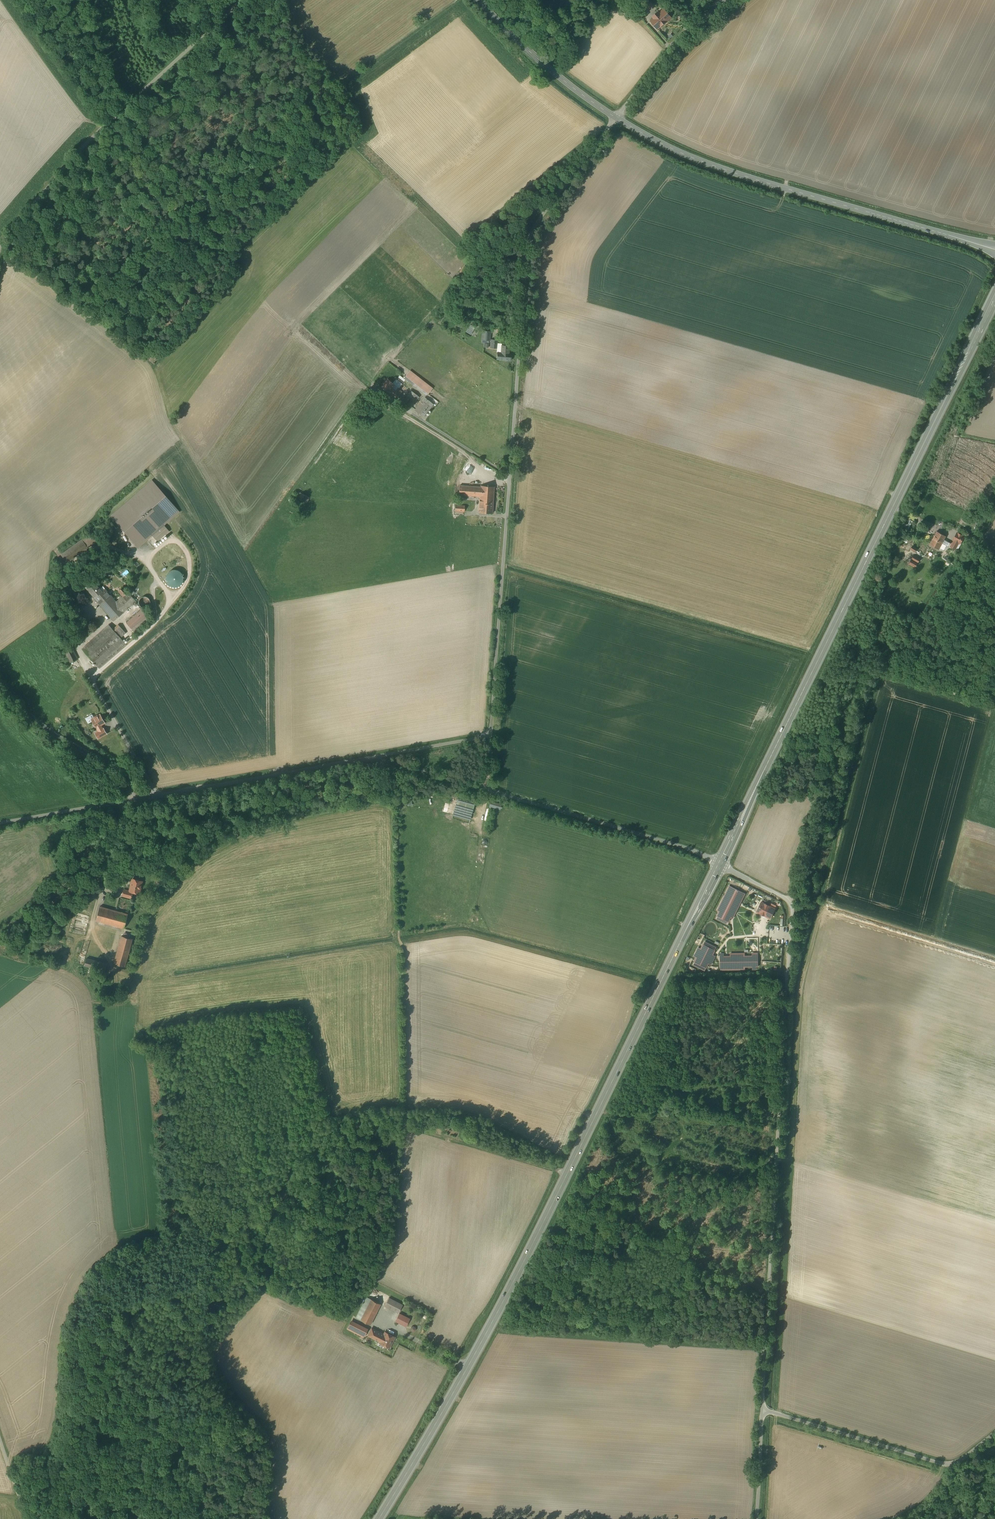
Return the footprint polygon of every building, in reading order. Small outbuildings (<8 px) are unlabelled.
[(644,13),(653,6),(648,0),(647,0),(639,7),(644,13)] [(656,14),(664,24),(671,18),(664,10),(660,14),(659,12),(656,14)] [(664,24),(656,14),(653,17),(654,19),(651,21),(658,29),(664,24)] [(475,327),(470,324),(466,332),(471,335),(475,327)] [(483,331),(482,340),(490,341),(491,332),(483,331)] [(497,352),(497,359),(511,361),(511,354),(509,354),(509,346),(502,345),(501,353),(497,352)] [(434,388),(411,370),(405,377),(428,395),(434,388)] [(387,379),(381,387),(388,392),(392,388),(394,385),(387,379)] [(392,388),(388,392),(397,399),(402,392),(397,388),(395,390),(392,388)] [(411,391),(402,402),(410,408),(419,397),(411,391)] [(434,405),(424,398),(415,410),(424,417),(434,405)] [(152,482),(113,516),(139,546),(152,534),(158,541),(169,531),(163,525),(178,512),(152,482)] [(480,496),(493,497),(494,487),(481,486),(481,487),(459,486),(459,495),(480,496)] [(311,498),(302,493),(299,500),(308,505),(311,498)] [(492,513),(493,497),(480,496),(479,512),(492,513)] [(102,540),(95,530),(62,555),(69,564),(102,540)] [(937,531),(930,544),(939,549),(944,540),(946,536),(937,531)] [(954,540),(950,546),(957,550),(960,545),(958,544),(959,543),(960,543),(963,536),(957,533),(953,540),(954,540)] [(950,543),(944,540),(939,549),(940,550),(941,550),(943,550),(944,550),(945,550),(946,549),(947,548),(948,547),(950,543)] [(915,555),(911,566),(918,568),(922,557),(915,555)] [(173,571),(171,571),(170,572),(169,573),(168,574),(167,575),(167,577),(166,578),(167,580),(167,581),(168,583),(169,584),(170,585),(171,586),(173,586),(174,586),(176,586),(177,586),(179,585),(180,584),(181,583),(182,581),(182,580),(182,578),(182,577),(182,575),(181,574),(180,573),(179,572),(177,571),(176,571),(174,570),(173,571)] [(136,602),(123,586),(118,591),(123,596),(116,602),(107,591),(104,594),(93,580),(85,587),(113,621),(136,602)] [(148,599),(146,597),(144,597),(142,598),(141,599),(140,600),(140,601),(140,604),(141,605),(142,606),(143,607),(145,607),(146,607),(148,605),(149,604),(149,602),(149,600),(148,599)] [(150,618),(143,609),(127,623),(135,632),(150,618)] [(118,625),(113,630),(120,637),(125,633),(118,625)] [(113,630),(109,626),(83,648),(100,667),(126,644),(120,637),(113,630)] [(78,658),(73,649),(66,653),(70,662),(78,658)] [(105,723),(99,714),(93,717),(91,718),(92,721),(96,727),(101,725),(105,723)] [(98,731),(95,733),(99,738),(107,734),(101,725),(96,727),(98,731)] [(475,804),(458,799),(453,815),(470,820),(475,804)] [(146,882),(135,879),(132,891),(125,890),(123,898),(133,900),(135,893),(142,895),(146,882)] [(717,916),(716,919),(727,924),(728,922),(731,917),(733,918),(745,894),(729,886),(717,910),(719,911),(717,916)] [(762,902),(757,912),(770,918),(775,908),(762,902)] [(132,917),(104,909),(100,923),(128,931),(132,917)] [(92,917),(77,913),(72,934),(87,938),(92,917)] [(137,939),(125,936),(117,965),(129,968),(137,939)] [(694,956),(697,957),(695,962),(693,965),(705,970),(706,968),(708,963),(711,965),(715,956),(713,955),(715,950),(716,948),(705,942),(703,945),(701,949),(698,948),(694,956)] [(720,954),(720,970),(745,969),(745,967),(753,967),(753,969),(756,969),(756,967),(758,966),(757,953),(752,953),(752,956),(744,956),(744,953),(731,953),(730,956),(724,957),(724,954),(720,954)] [(106,965),(91,961),(89,968),(104,972),(106,965)] [(380,1304),(367,1297),(356,1317),(370,1324),(380,1304)] [(402,1305),(389,1298),(385,1306),(398,1313),(402,1305)] [(410,1318),(399,1313),(396,1321),(406,1326),(410,1318)] [(368,1329),(351,1320),(347,1328),(364,1337),(368,1329)] [(384,1335),(372,1329),(368,1335),(378,1340),(379,1339),(384,1341),(382,1344),(389,1347),(393,1341),(392,1341),(394,1336),(385,1332),(384,1335)]
